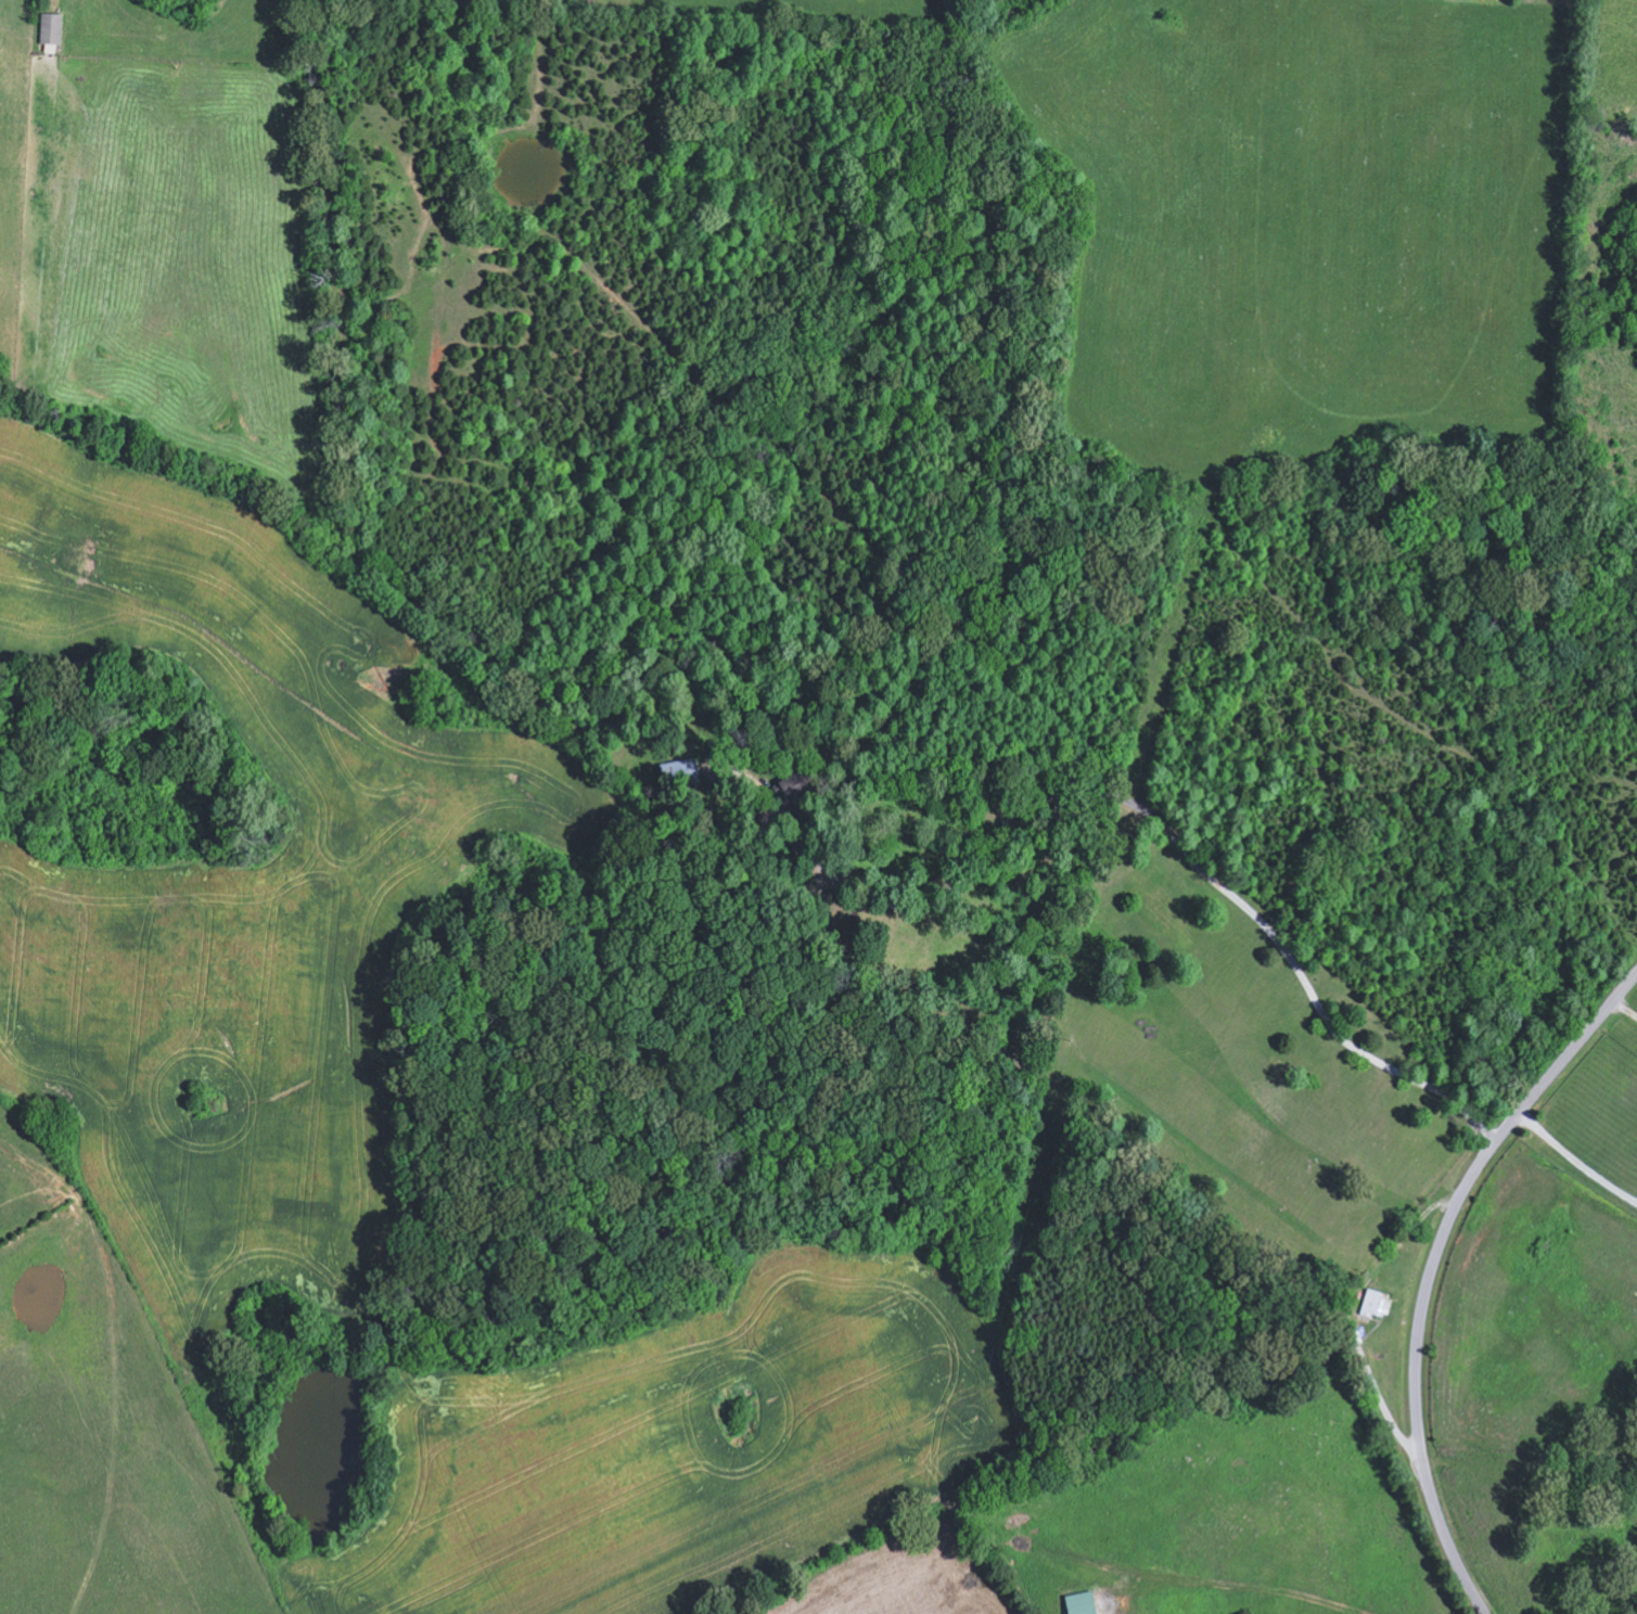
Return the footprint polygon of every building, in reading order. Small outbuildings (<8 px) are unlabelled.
[(62,44),(63,13),(42,12),(41,43),(62,44)] [(661,764),(667,790),(702,783),(697,757),(661,764)] [(786,809),(820,793),(808,768),(774,784),(786,809)] [(1361,1312),(1388,1319),(1393,1300),(1384,1298),(1385,1293),(1368,1288),(1361,1312)] [(1094,1589),(1066,1596),(1070,1613),(1099,1613),(1094,1589)]
